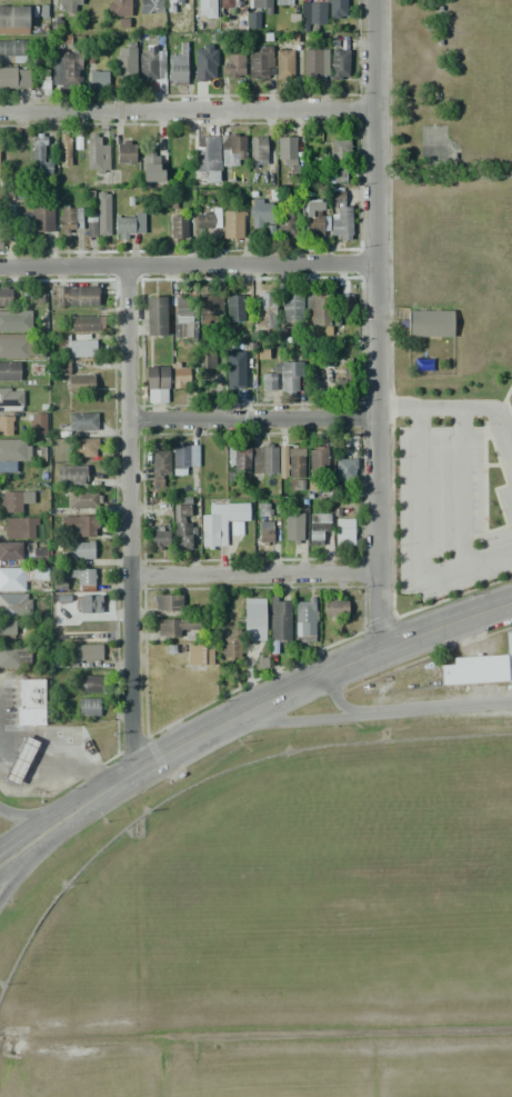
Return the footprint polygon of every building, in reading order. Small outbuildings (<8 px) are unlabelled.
[(57,13),(57,0),(81,0),(81,13),(57,13)] [(109,17),(109,0),(130,0),(130,28),(120,28),(120,17),(109,17)] [(140,13),(140,0),(163,0),(162,13),(140,13)] [(165,9),(165,0),(182,0),(182,8),(165,9)] [(198,19),(198,0),(217,0),(217,19),(198,19)] [(218,11),(218,0),(238,0),(238,11),(218,11)] [(247,12),(246,0),(270,0),(270,12),(247,12)] [(324,2),(324,0),(345,0),(345,19),(329,19),(329,2),(324,2)] [(328,3),(328,24),(300,23),(300,2),(328,3)] [(28,28),(0,28),(0,6),(28,6),(28,28)] [(30,62),(0,63),(0,41),(30,39),(30,62)] [(126,41),(134,41),(134,79),(114,79),(113,48),(126,48),(126,41)] [(178,42),(185,41),(187,86),(170,86),(169,52),(178,52),(178,42)] [(272,79),(248,79),(247,46),(272,44),(272,79)] [(293,81),(275,81),(274,44),(293,44),(293,81)] [(193,47),(194,81),(216,80),(215,47),(193,47)] [(328,77),(303,78),(303,49),(328,49),(328,77)] [(330,49),(348,49),(348,80),(330,80),(330,49)] [(164,79),(139,79),(139,51),(163,51),(164,79)] [(51,52),(82,53),(81,89),(51,88),(51,52)] [(243,53),(243,78),(221,78),(221,53),(243,53)] [(30,87),(0,88),(0,67),(29,67),(30,87)] [(108,87),(89,87),(89,70),(107,70),(108,87)] [(46,158),(51,158),(51,178),(31,178),(31,132),(46,132),(46,158)] [(59,133),(69,133),(70,166),(59,167),(59,133)] [(87,133),(97,133),(97,143),(108,143),(107,172),(86,172),(87,133)] [(245,133),(245,164),(220,166),(220,134),(245,133)] [(195,134),(220,134),(219,172),(194,173),(195,134)] [(300,136),(302,185),(290,185),(290,166),(278,166),(277,137),(300,136)] [(184,161),(170,162),(168,138),(183,137),(184,161)] [(267,167),(249,167),(249,137),(267,137),(267,167)] [(349,183),(331,183),(331,139),(348,139),(349,183)] [(116,140),(134,140),(135,163),(116,163),(116,140)] [(163,182),(163,168),(159,168),(158,153),(141,154),(142,182),(163,182)] [(111,235),(98,236),(97,190),(109,189),(111,235)] [(270,229),(248,229),(248,198),(270,198),(270,229)] [(329,216),(329,231),(323,231),(323,236),(304,236),(304,201),(322,200),(322,216),(329,216)] [(54,201),(57,242),(43,242),(43,232),(31,233),(30,202),(54,201)] [(82,207),(82,231),(58,232),(58,208),(82,207)] [(329,207),(351,207),(351,240),(329,240),(329,207)] [(194,209),(220,208),(220,228),(195,229),(194,209)] [(222,210),(242,210),(241,239),(221,239),(222,210)] [(143,213),(144,239),(114,239),(113,215),(143,213)] [(297,237),(278,237),(277,215),(295,213),(297,237)] [(96,214),(85,214),(86,237),(96,237),(96,214)] [(170,216),(189,216),(188,238),(180,238),(180,246),(170,246),(170,216)] [(99,287),(98,307),(49,306),(49,286),(99,287)] [(11,309),(0,309),(0,287),(11,287),(11,309)] [(170,288),(180,288),(180,300),(192,300),(192,338),(170,338),(170,288)] [(244,321),(227,322),(225,290),(242,290),(244,321)] [(222,293),(222,323),(198,323),(198,293),(222,293)] [(302,320),(281,321),(280,295),(301,293),(302,320)] [(304,293),(330,295),(329,326),(304,326),(304,293)] [(352,316),(338,316),(337,295),(352,295),(352,316)] [(165,336),(142,336),(141,297),(164,297),(165,336)] [(258,298),(274,298),(274,320),(257,320),(258,298)] [(454,310),(454,338),(402,337),(402,309),(454,310)] [(30,311),(0,311),(0,332),(31,332),(30,311)] [(102,317),(101,332),(70,331),(70,317),(102,317)] [(33,357),(0,358),(0,334),(33,333),(33,357)] [(53,335),(98,333),(98,357),(64,357),(64,346),(53,346),(53,335)] [(200,349),(214,349),(215,369),(200,369),(200,349)] [(19,380),(0,381),(0,362),(19,361),(19,380)] [(303,361),(303,377),(298,377),(297,396),(281,396),(281,372),(274,372),(274,361),(303,361)] [(334,375),(343,375),(343,365),(351,365),(351,393),(334,393),(334,375)] [(169,366),(169,388),(145,388),(145,366),(169,366)] [(227,366),(243,367),(242,391),(224,390),(227,366)] [(189,389),(171,389),(171,367),(190,367),(189,389)] [(94,373),(94,393),(68,393),(68,375),(94,373)] [(21,389),(0,390),(0,407),(22,407),(21,389)] [(46,412),(46,436),(30,436),(30,412),(46,412)] [(97,412),(97,431),(68,431),(68,413),(97,412)] [(12,436),(0,436),(0,416),(12,416),(12,436)] [(70,438),(98,438),(97,457),(70,457),(70,438)] [(30,460),(0,461),(0,439),(30,439),(30,460)] [(227,442),(250,442),(250,473),(227,473),(227,442)] [(172,445),(175,445),(198,445),(198,468),(171,468),(172,445)] [(327,446),(328,479),(318,479),(318,491),(308,491),(308,446),(327,446)] [(277,447),(278,473),(252,473),(251,447),(277,447)] [(303,447),(303,490),(288,490),(287,447),(303,447)] [(168,449),(169,473),(160,475),(161,487),(152,487),(150,450),(168,449)] [(335,459),(357,459),(355,481),(334,481),(335,459)] [(86,485),(56,486),(56,466),(86,466),(86,485)] [(22,487),(0,488),(0,469),(22,469),(22,487)] [(100,490),(100,509),(66,508),(67,489),(100,490)] [(21,512),(0,512),(0,491),(32,491),(32,501),(21,502),(21,512)] [(192,550),(173,550),(173,500),(192,500),(192,550)] [(208,515),(208,503),(249,502),(249,520),(227,521),(227,547),(201,548),(200,515),(208,515)] [(257,516),(268,516),(268,505),(257,505),(257,516)] [(284,512),(302,513),(301,543),(283,543),(284,512)] [(332,513),(332,530),(322,530),(322,546),(309,546),(309,513),(332,513)] [(98,516),(98,536),(70,536),(70,526),(60,526),(60,516),(98,516)] [(37,518),(37,538),(1,538),(0,518),(37,518)] [(353,546),(334,546),(334,518),(353,518),(353,546)] [(273,520),(273,546),(258,546),(258,521),(273,520)] [(150,526),(168,525),(169,550),(150,550),(150,526)] [(47,564),(0,564),(0,541),(47,541),(47,564)] [(93,541),(94,559),(70,559),(70,542),(93,541)] [(24,590),(0,591),(0,568),(33,568),(33,582),(24,582),(24,590)] [(93,592),(77,592),(77,568),(93,568),(93,592)] [(30,617),(0,617),(0,592),(30,592),(30,617)] [(181,595),(181,614),(154,614),(155,594),(181,595)] [(100,596),(100,614),(79,614),(79,596),(100,596)] [(289,642),(269,642),(269,596),(289,596),(289,642)] [(347,596),(348,616),(322,616),(322,597),(347,596)] [(314,642),(294,642),(294,597),(315,597),(314,642)] [(265,641),(244,641),(243,598),(264,598),(265,641)] [(198,618),(198,630),(178,630),(178,637),(157,637),(157,619),(198,618)] [(14,635),(0,635),(0,620),(14,620),(14,635)] [(230,629),(239,629),(239,661),(220,661),(221,636),(229,636),(230,629)] [(212,644),(212,665),(187,666),(187,644),(212,644)] [(29,667),(0,668),(0,646),(29,645),(29,667)] [(101,645),(101,665),(64,666),(63,645),(101,645)] [(452,657),(506,652),(509,680),(440,686),(439,666),(452,665),(452,657)] [(80,694),(81,675),(102,675),(102,694),(80,694)] [(46,726),(16,726),(14,678),(44,677),(46,726)] [(99,717),(79,717),(79,698),(99,697),(99,717)] [(24,736),(38,742),(16,785),(2,778),(24,736)]
